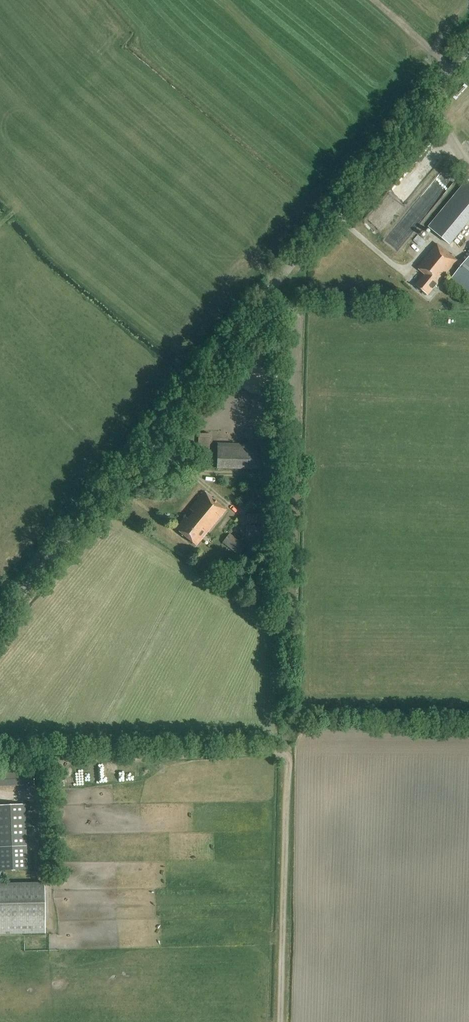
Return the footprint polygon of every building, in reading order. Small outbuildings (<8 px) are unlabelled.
[(444,214),(431,229),(450,245),(463,229),(444,214)] [(437,285),(457,261),(437,244),(417,269),(424,275),(416,285),(428,296),(437,285)] [(450,280),(468,296),(468,257),(450,280)] [(210,451),(211,434),(200,434),(198,451),(210,451)] [(217,443),(216,469),(258,470),(258,444),(238,444),(236,444),(236,443),(229,443),(229,444),(217,443)] [(207,464),(208,455),(199,454),(198,464),(207,464)] [(196,546),(225,510),(204,492),(190,510),(193,512),(187,519),(185,517),(176,529),(196,546)] [(269,525),(269,514),(247,514),(247,524),(269,525)] [(245,541),(275,542),(275,527),(246,526),(245,541)] [(238,555),(245,546),(229,534),(222,543),(238,555)] [(0,768),(0,787),(33,785),(32,766),(0,768)] [(0,806),(0,847),(23,846),(27,846),(25,805),(0,806)] [(45,884),(1,885),(0,885),(0,935),(45,934),(45,884)]
